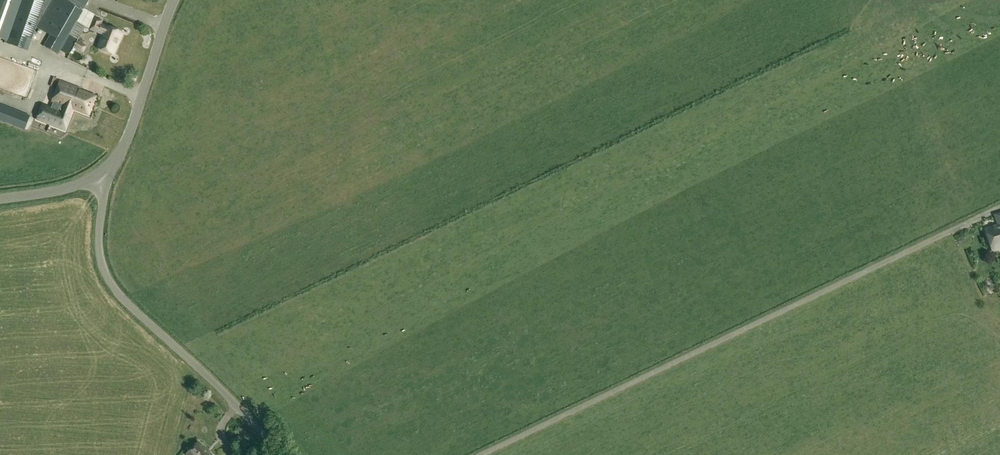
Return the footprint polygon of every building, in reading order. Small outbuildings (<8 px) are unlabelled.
[(34,36),(33,36),(36,28),(38,29),(50,36),(44,46),(59,54),(70,35),(84,9),(89,0),(0,0),(0,38),(10,41),(9,44),(24,50),(28,38),(32,40),(33,39),(34,36)] [(95,15),(84,9),(70,35),(78,40),(85,27),(91,29),(104,34),(99,48),(115,54),(120,40),(121,41),(124,32),(101,24),(102,21),(94,18),(95,15)] [(8,45),(0,43),(0,75),(8,45)] [(60,104),(57,111),(43,105),(38,120),(65,130),(73,109),(89,114),(96,96),(80,90),(80,89),(61,82),(54,102),(60,104)] [(24,129),(28,117),(0,106),(0,121),(24,129)] [(984,229),(991,253),(999,251),(999,214),(995,216),(998,226),(984,229)] [(992,291),(999,289),(999,283),(999,282),(990,285),(992,291)] [(199,442),(187,454),(212,454),(199,442)]
